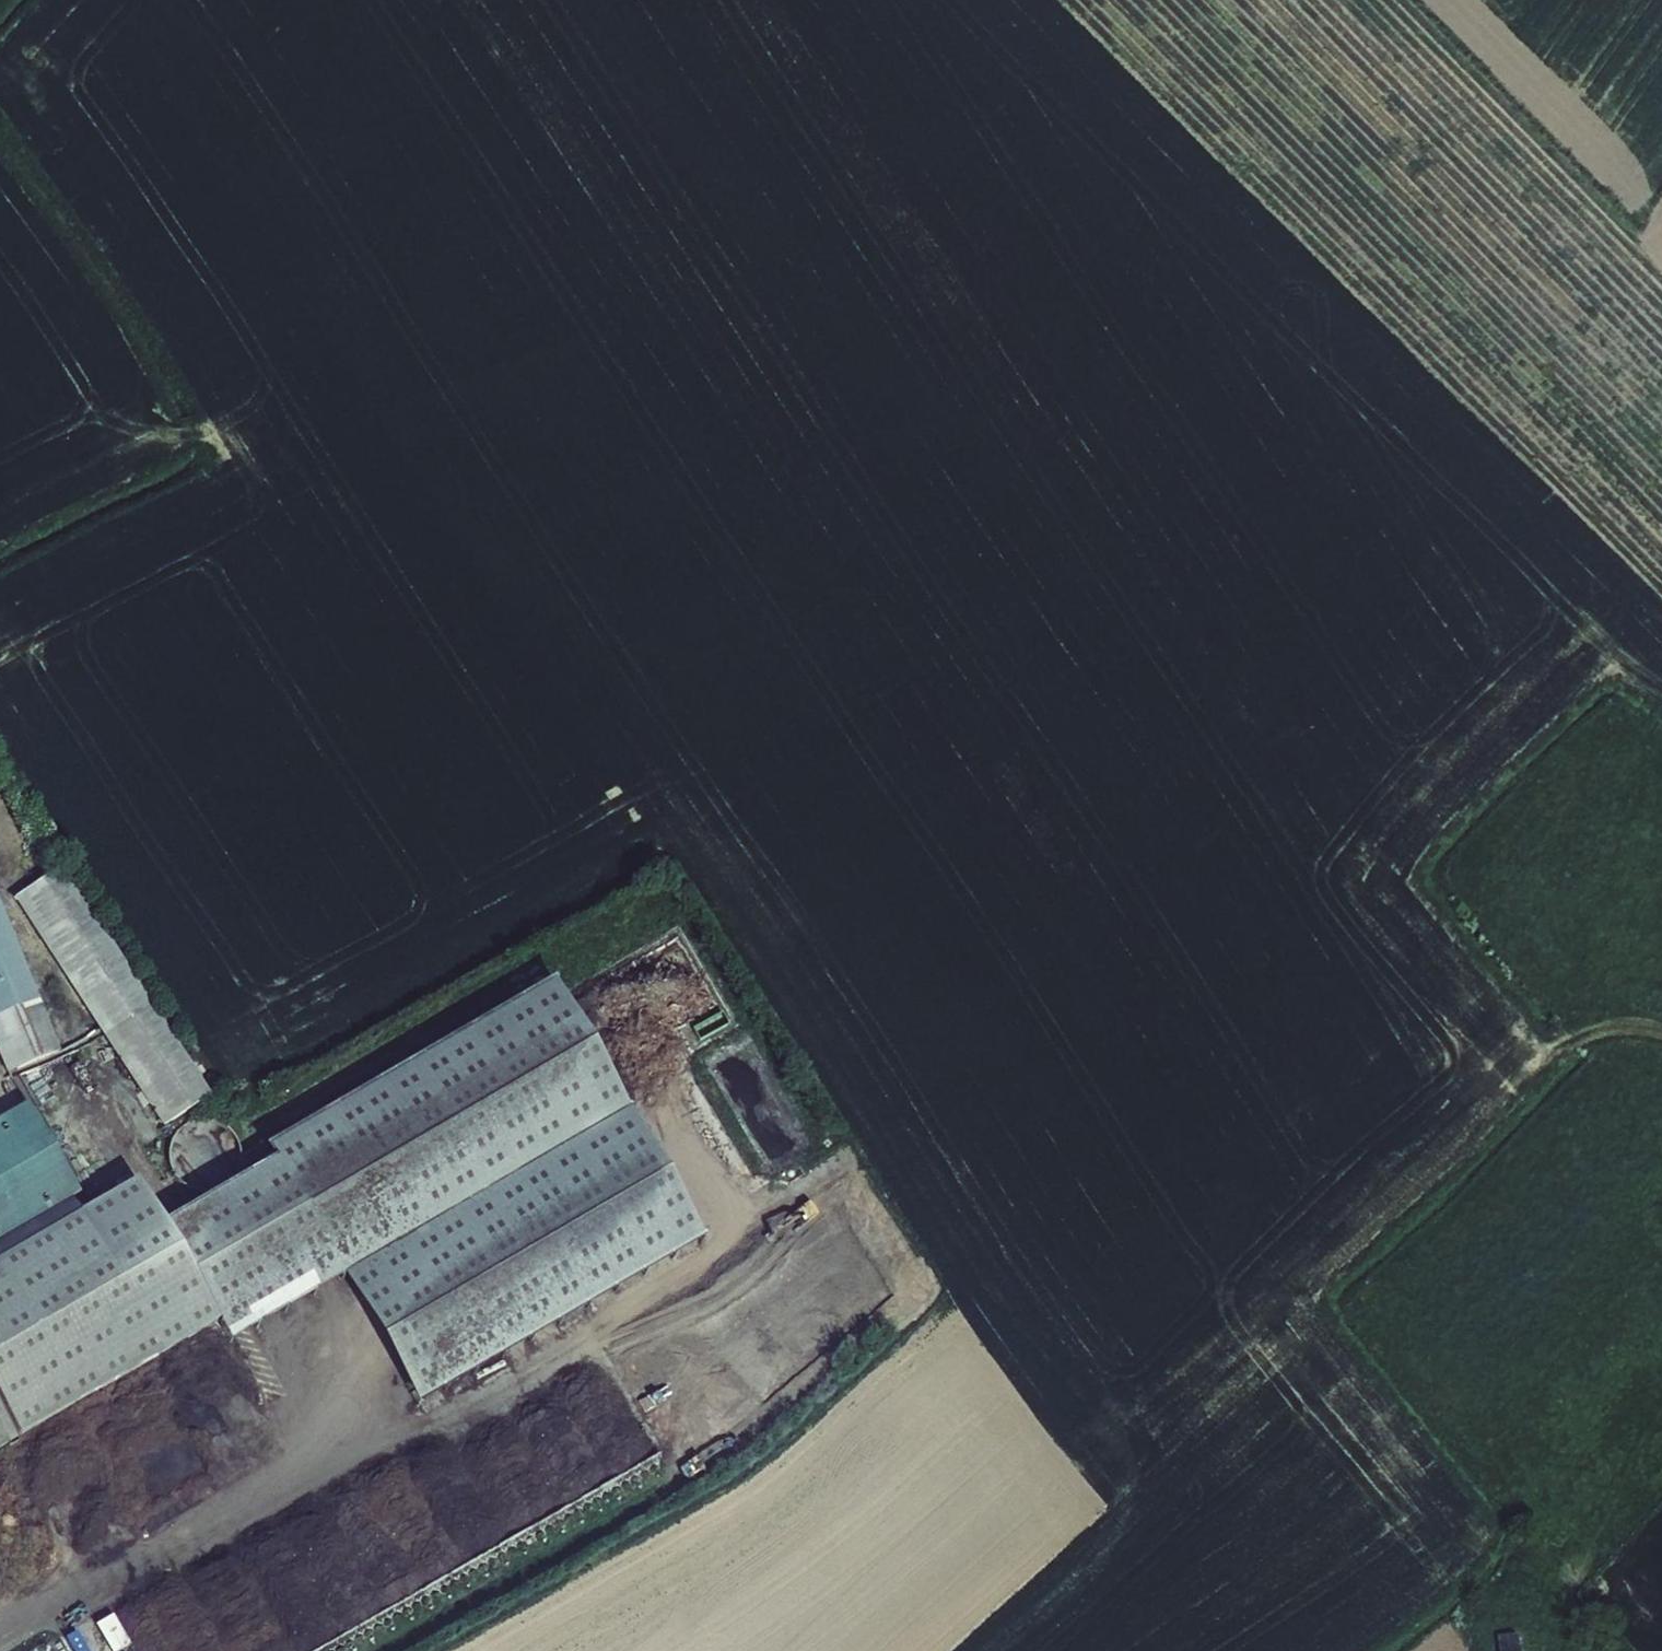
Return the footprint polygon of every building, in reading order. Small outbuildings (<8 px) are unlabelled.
[(212,1108),(64,879),(19,909),(167,1138),(212,1108)] [(13,1091),(57,1075),(0,914),(0,1055),(13,1091)] [(265,1156),(272,1170),(159,1234),(214,1331),(226,1353),(340,1289),(344,1297),(632,1134),(552,994),(265,1156)] [(42,1429),(214,1331),(159,1234),(136,1192),(85,1220),(28,1120),(0,1136),(0,1453),(42,1429)] [(632,1134),(344,1297),(413,1418),(700,1256),(632,1134)]
